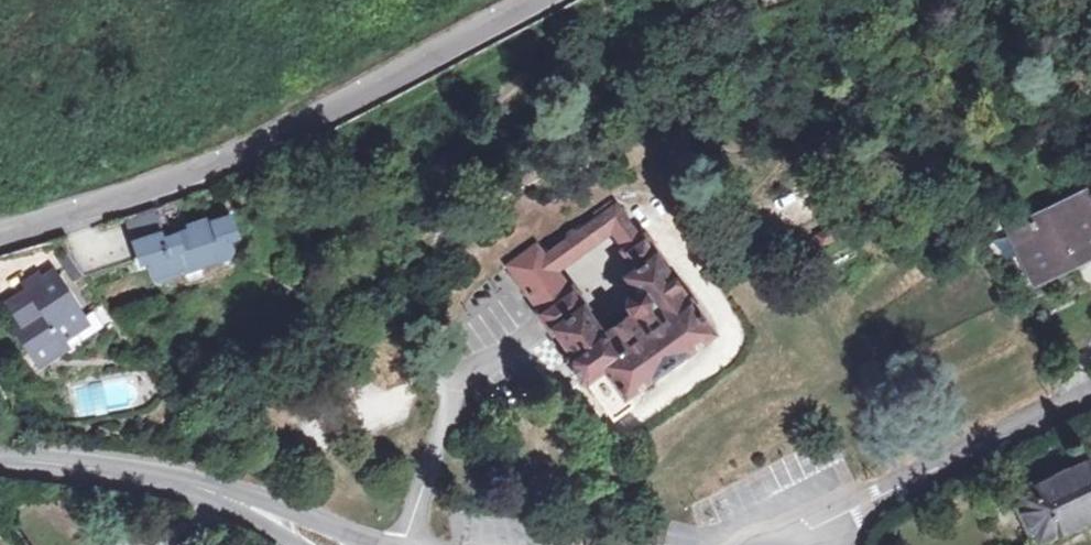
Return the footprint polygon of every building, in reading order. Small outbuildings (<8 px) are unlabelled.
[(1016,234),(1038,282),(1090,257),(1090,213),(1085,201),(1016,234)] [(128,253),(162,239),(154,221),(150,211),(115,223),(128,253)] [(162,239),(128,253),(143,286),(155,281),(162,297),(240,264),(231,244),(238,241),(229,221),(181,242),(183,245),(167,252),(162,239)] [(563,274),(618,237),(607,223),(539,269),(562,300),(563,301),(575,292),(575,291),(572,288),(563,274)] [(841,227),(820,234),(824,246),(844,239),(841,227)] [(69,285),(78,278),(63,258),(51,263),(69,285)] [(62,338),(73,331),(69,325),(82,316),(51,275),(40,283),(35,278),(23,289),(40,311),(38,317),(16,335),(40,367),(68,346),(62,338)] [(1017,497),(1040,544),(1056,544),(1090,529),(1090,462),(1017,497)]
